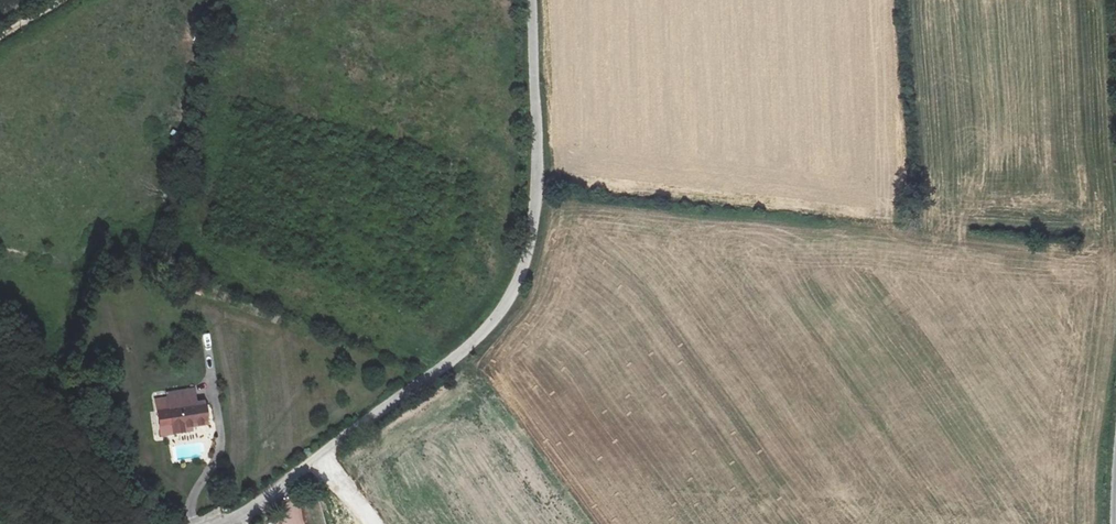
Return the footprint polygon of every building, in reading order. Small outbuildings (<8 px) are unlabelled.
[(161,437),(171,436),(182,434),(181,428),(205,425),(201,403),(194,405),(192,391),(165,395),(156,397),(161,437)]
